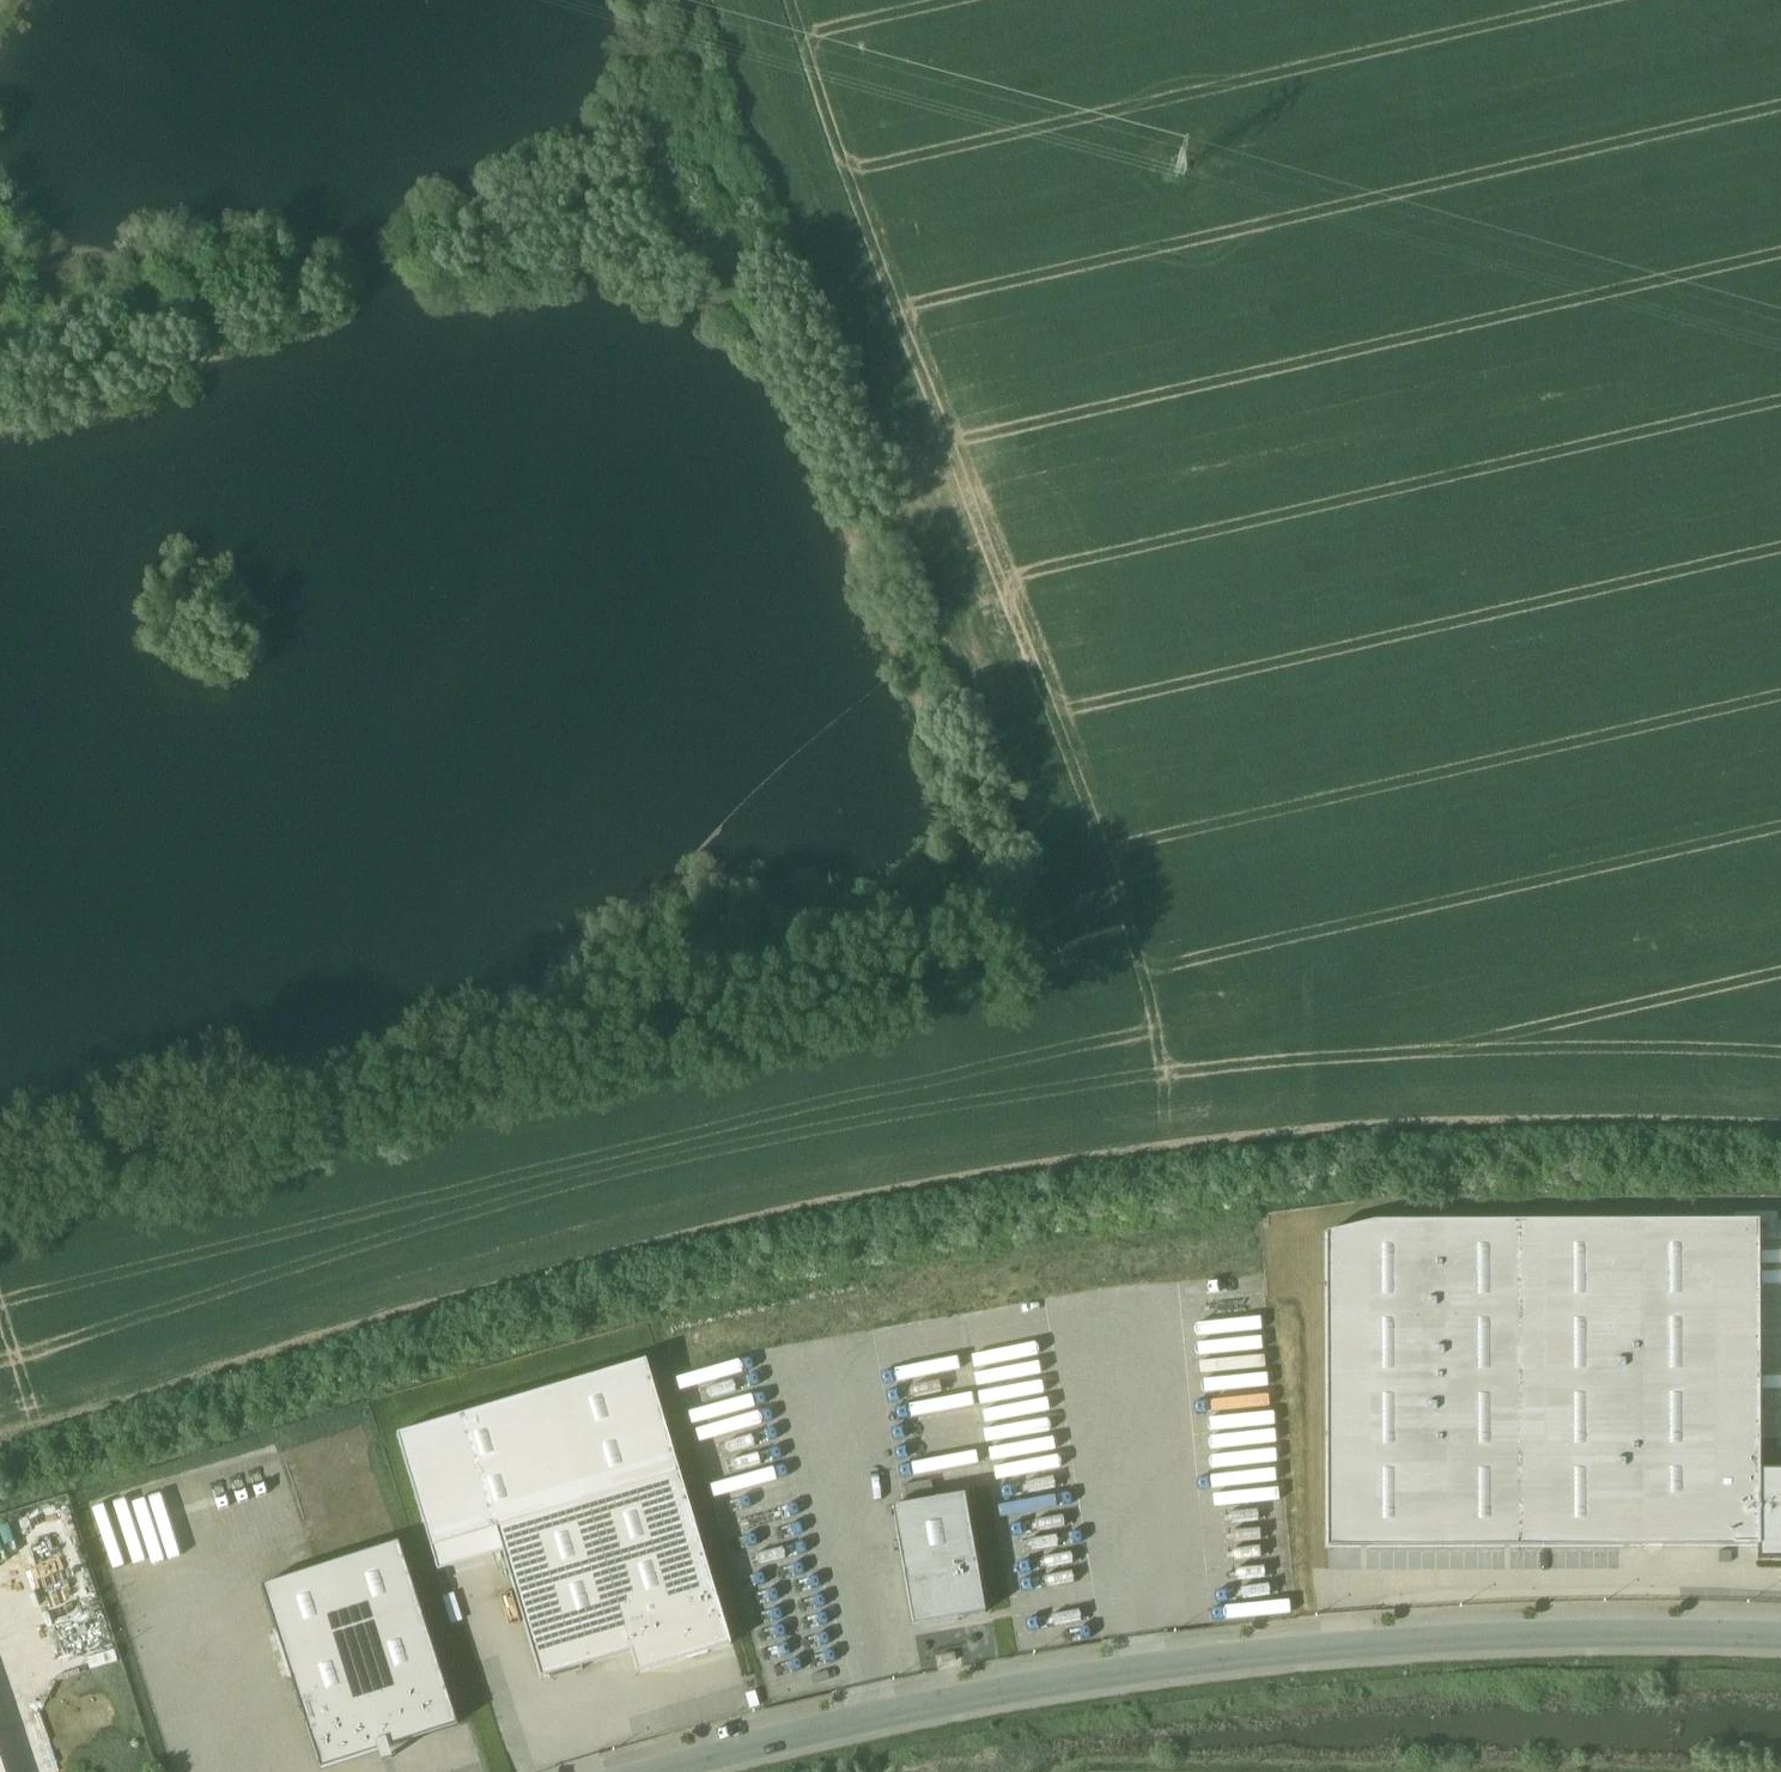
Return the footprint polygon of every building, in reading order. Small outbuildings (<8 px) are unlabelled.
[(1373,1222),(1326,1233),(1326,1549),(1367,1548),(1619,1547),(1758,1546),(1758,1470),(1759,1221),(1373,1222)] [(647,1360),(397,1434),(430,1546),(438,1572),(503,1552),(541,1679),(631,1652),(637,1673),(732,1645),(680,1472),(647,1360)] [(697,1424),(709,1493),(773,1482),(770,1464),(750,1467),(744,1428),(759,1426),(757,1414),(697,1424)] [(1758,1470),(1758,1546),(1758,1557),(1780,1557),(1780,1470),(1758,1470)] [(892,1506),(913,1626),(986,1613),(965,1494),(892,1506)] [(267,1583),(326,1765),(457,1723),(398,1541),(267,1583)]
